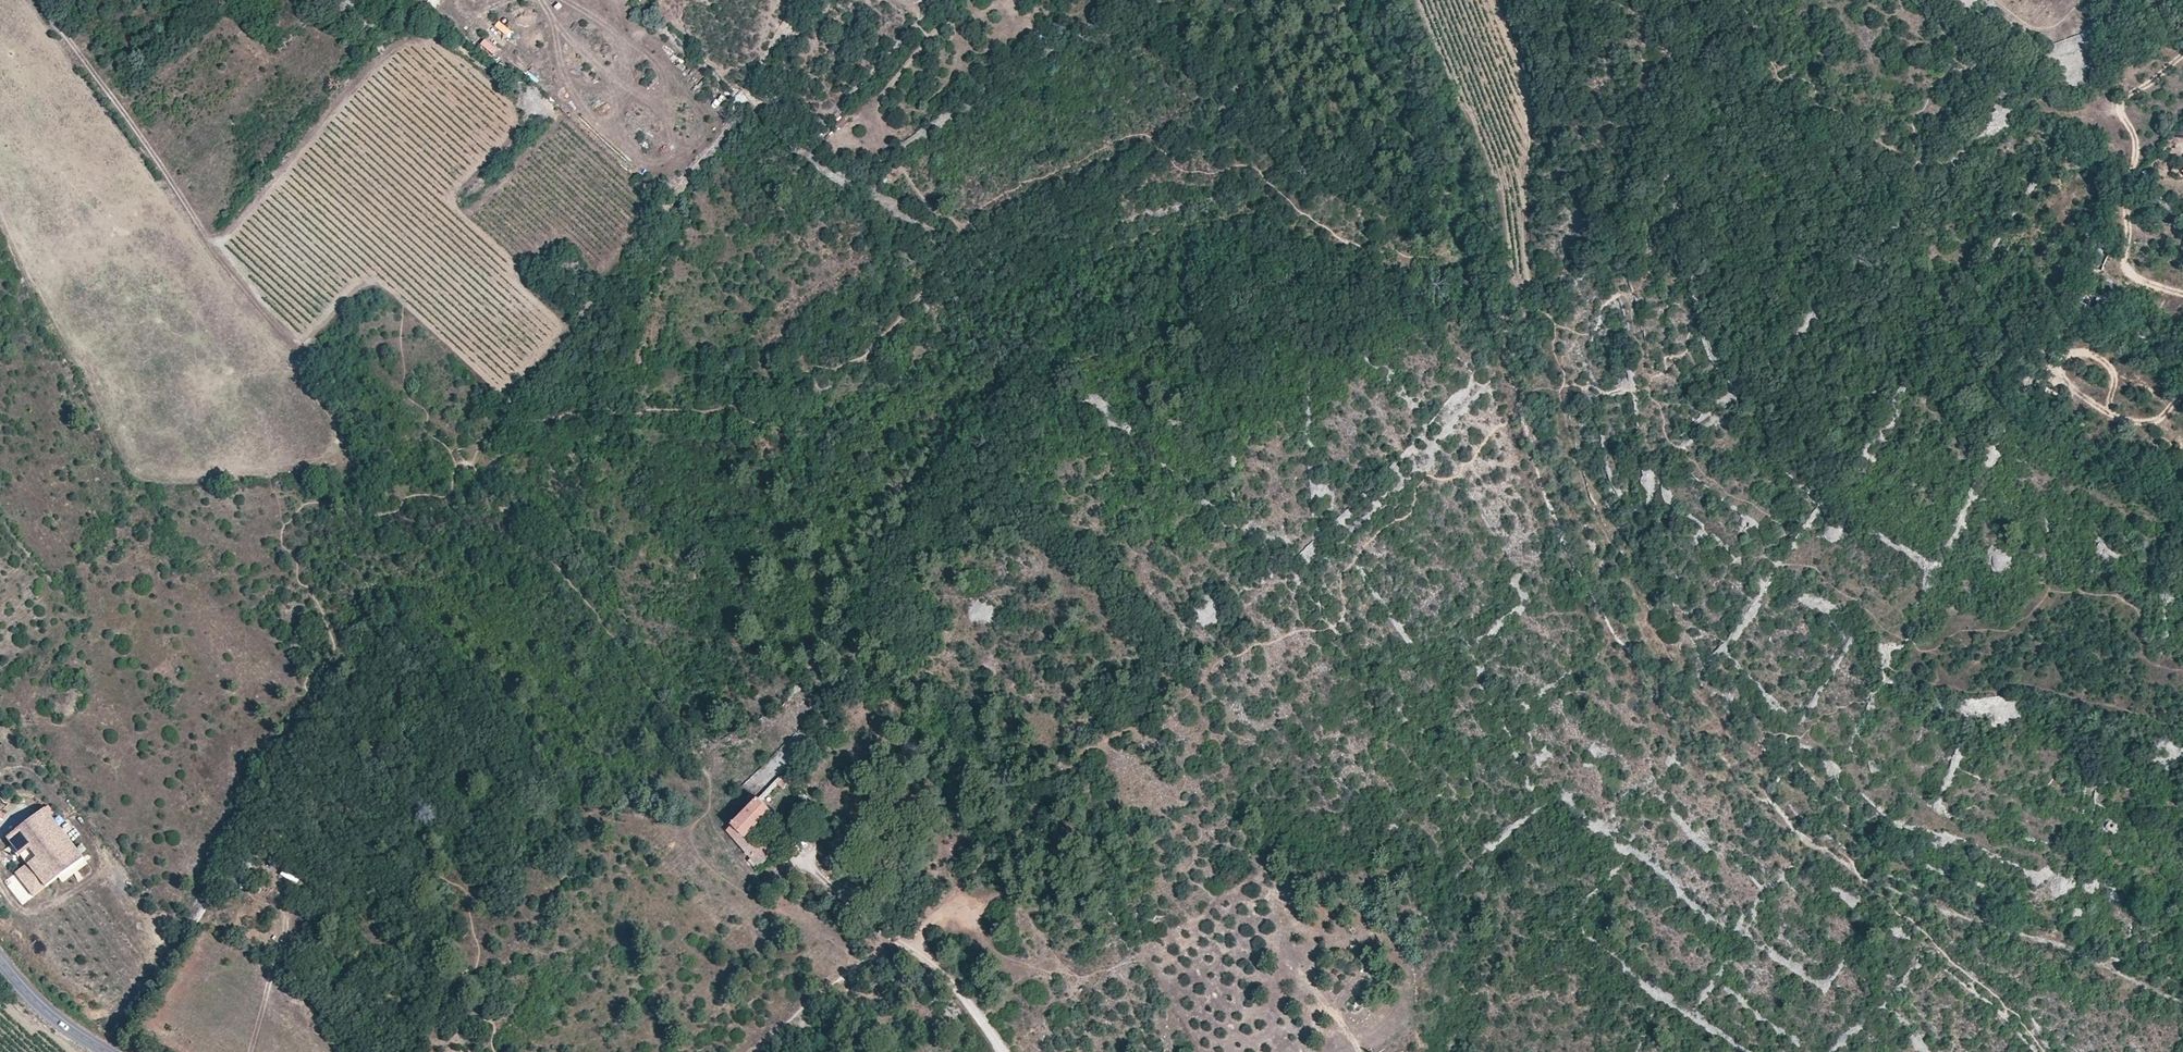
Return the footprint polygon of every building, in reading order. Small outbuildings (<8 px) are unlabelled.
[(425,1),(435,8),(442,0),(426,0),(425,1)] [(500,21),(495,27),(510,37),(514,31),(500,21)] [(495,55),(499,49),(486,39),(481,46),(495,55)] [(2102,273),(2113,246),(2102,241),(2091,268),(2102,273)] [(2092,316),(2101,300),(2084,291),(2076,308),(2092,316)] [(1300,553),(1309,562),(1321,550),(1312,541),(1300,553)] [(783,790),(792,781),(790,779),(788,778),(782,776),(780,777),(775,782),(783,790)] [(753,831),(773,810),(760,797),(759,797),(726,831),(760,868),(774,855),(753,831)] [(814,820),(823,811),(812,801),(801,809),(814,820)] [(27,864),(15,873),(33,896),(83,858),(44,808),(6,837),(27,864)] [(72,840),(79,834),(70,823),(62,828),(72,840)] [(295,886),(304,874),(289,863),(280,875),(295,886)] [(1256,896),(1259,887),(1248,883),(1245,893),(1256,896)] [(1260,926),(1265,934),(1274,929),(1270,920),(1260,926)] [(1244,937),(1254,934),(1251,924),(1241,927),(1244,937)] [(1257,949),(1264,945),(1260,936),(1252,940),(1257,949)] [(1207,979),(1217,980),(1218,971),(1208,970),(1207,979)]
